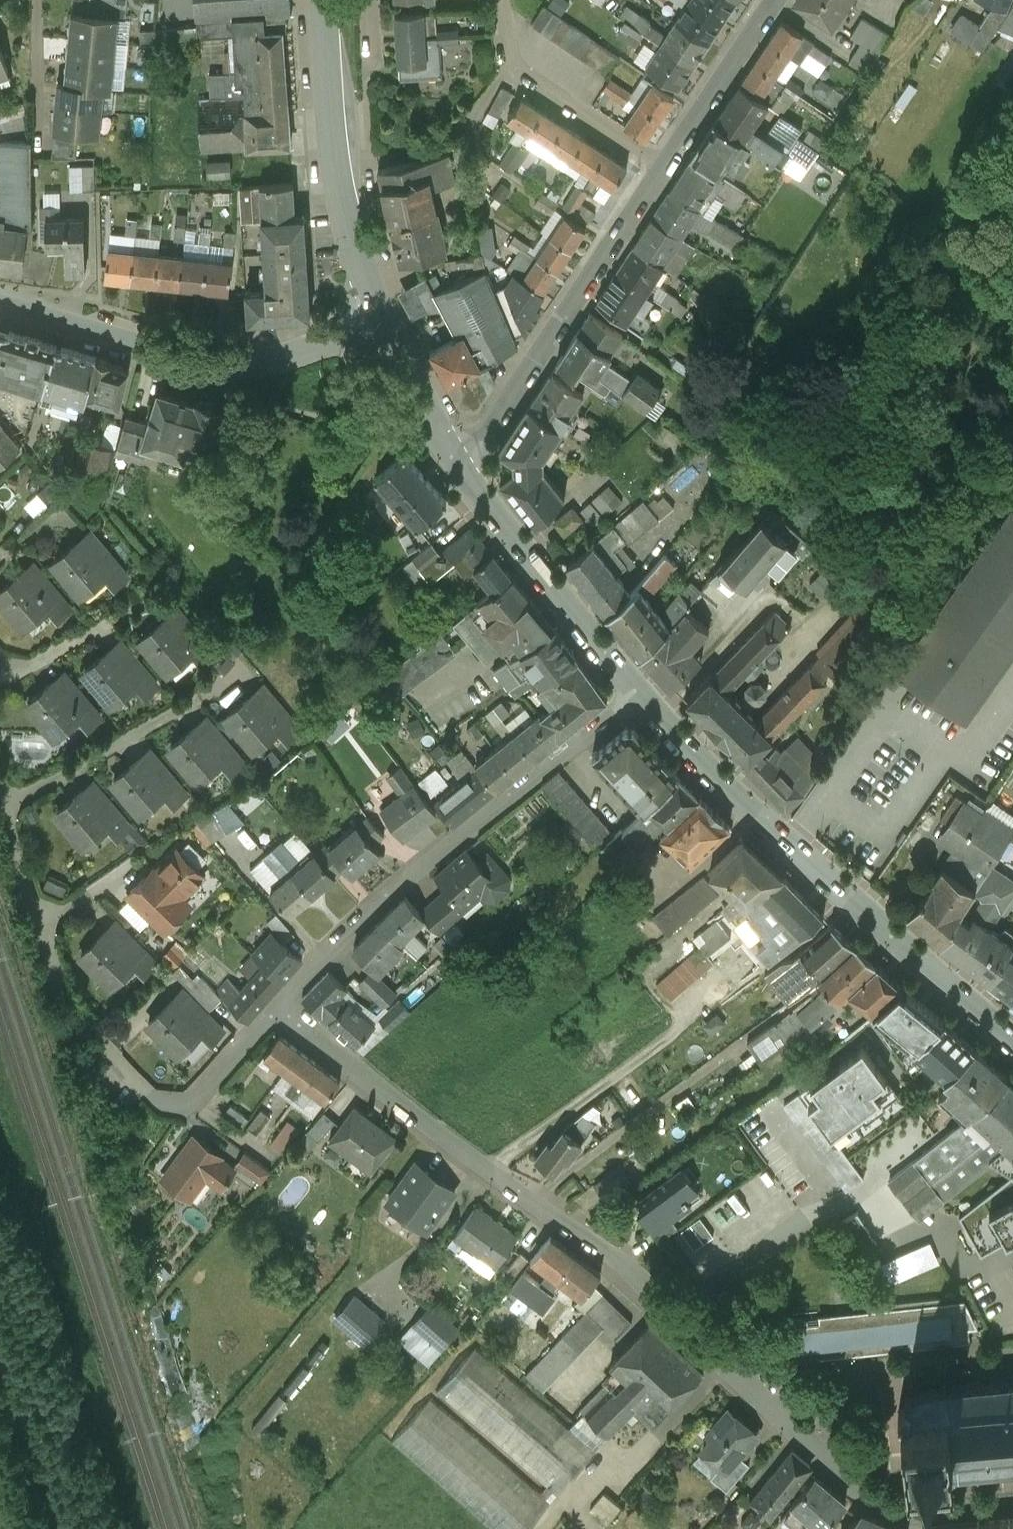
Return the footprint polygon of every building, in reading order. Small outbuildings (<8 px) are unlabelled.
[(287,25),(286,10),(292,10),(292,7),(291,7),(291,0),(184,0),(186,23),(141,25),(141,36),(198,32),(198,33),(232,29),(283,25),(287,25)] [(532,17),(541,24),(553,5),(546,0),(544,0),(532,17)] [(629,0),(628,0),(621,11),(625,14),(642,26),(648,18),(650,14),(629,0)] [(700,0),(686,0),(675,16),(709,38),(724,15),(700,0)] [(724,15),(734,0),(700,0),(724,15)] [(831,18),(841,3),(838,1),(838,0),(804,0),(831,18)] [(920,0),(913,0),(907,4),(906,5),(921,16),(928,6),(920,0)] [(993,6),(990,14),(987,13),(978,26),(962,14),(951,30),(981,50),(1010,7),(1012,0),(979,0),(993,6)] [(1011,6),(999,25),(1012,31),(1012,1),(1011,6)] [(553,5),(541,24),(551,30),(563,12),(553,5)] [(424,7),(395,9),(397,34),(426,32),(424,7)] [(117,14),(73,10),(71,33),(115,37),(117,14)] [(892,29),(862,11),(851,29),(862,35),(849,56),(869,68),(892,29)] [(563,12),(551,30),(560,37),(572,18),(563,12)] [(642,26),(625,14),(618,26),(635,37),(642,26)] [(803,29),(782,15),(768,36),(789,50),(803,29)] [(709,38),(675,16),(665,32),(662,30),(663,28),(648,18),(642,26),(656,35),(694,60),(709,38)] [(572,18),(560,37),(569,43),(582,25),(572,18)] [(458,23),(448,24),(449,37),(459,36),(458,23)] [(448,24),(437,25),(438,31),(438,37),(440,38),(449,37),(448,24)] [(232,29),(241,144),(291,140),(283,25),(232,29)] [(582,25),(569,43),(579,50),(591,31),(582,25)] [(803,29),(789,50),(800,57),(808,46),(813,38),(814,36),(803,29)] [(438,31),(426,32),(428,57),(399,60),(400,74),(442,71),(440,38),(438,37),(438,31)] [(591,31),(579,50),(589,56),(601,38),(591,31)] [(426,32),(397,34),(399,60),(428,57),(426,32)] [(115,37),(71,33),(69,56),(113,60),(115,37)] [(694,60),(656,35),(652,41),(657,44),(646,61),(679,83),(694,60)] [(789,50),(768,36),(754,57),(775,71),(789,50)] [(9,66),(0,38),(0,69),(9,66)] [(601,38),(589,56),(598,63),(610,44),(601,38)] [(831,49),(813,38),(808,46),(826,57),(831,49)] [(610,44),(598,63),(607,69),(620,51),(610,44)] [(1000,77),(1012,85),(1012,55),(1000,77)] [(113,60),(69,56),(67,79),(60,78),(60,79),(111,83),(113,60)] [(775,71),(754,57),(740,78),(761,92),(775,71)] [(775,71),(761,92),(771,99),(782,83),(785,77),(775,71)] [(621,79),(610,72),(603,82),(614,90),(621,79)] [(796,77),(789,72),(785,77),(782,83),(790,88),(796,77)] [(837,98),(843,86),(818,74),(813,86),(837,98)] [(653,77),(639,98),(660,112),(674,91),(653,77)] [(804,83),(796,77),(790,88),(797,93),(804,83)] [(111,83),(60,79),(58,102),(101,106),(103,83),(111,84),(111,83)] [(632,86),(621,79),(614,90),(625,97),(632,86)] [(502,80),(489,105),(499,111),(512,86),(502,80)] [(734,87),(715,117),(750,139),(768,152),(777,139),(771,135),(773,132),(767,128),(762,136),(749,128),(763,107),(734,87)] [(543,106),(522,92),(508,113),(529,127),(543,106)] [(0,105),(0,117),(28,108),(24,97),(0,105)] [(660,112),(639,98),(624,120),(645,133),(660,112)] [(101,106),(58,102),(55,125),(79,128),(99,129),(101,106)] [(564,119),(543,106),(529,127),(550,140),(564,119)] [(802,123),(780,109),(770,123),(791,138),(802,123)] [(750,139),(715,117),(690,154),(717,172),(724,160),(741,171),(750,158),(741,152),(750,139)] [(585,133),(564,119),(550,140),(571,154),(585,133)] [(79,128),(55,125),(54,138),(78,141),(79,128)] [(606,147),(585,133),(571,154),(592,168),(606,147)] [(0,135),(0,184),(33,184),(33,134),(0,135)] [(525,144),(515,137),(507,149),(518,155),(525,144)] [(78,141),(54,138),(53,153),(77,152),(78,141)] [(627,161),(606,147),(592,168),(583,182),(588,185),(588,186),(593,190),(603,175),(613,182),(627,161)] [(451,148),(427,153),(432,178),(433,182),(451,178),(457,177),(451,148)] [(518,155),(507,149),(501,159),(511,166),(518,155)] [(384,188),(432,178),(427,153),(379,164),(384,188)] [(690,154),(670,185),(697,203),(717,172),(690,154)] [(231,155),(208,157),(209,170),(232,169),(231,155)] [(95,185),(95,160),(83,161),(84,185),(95,185)] [(83,161),(72,161),(73,186),(84,185),(83,161)] [(746,187),(724,174),(714,189),(735,203),(746,187)] [(295,211),(293,178),(242,181),(243,216),(263,215),(263,213),(295,211)] [(432,178),(384,188),(389,212),(437,202),(435,193),(433,182),(432,178)] [(451,178),(433,182),(435,193),(453,189),(451,178)] [(583,182),(577,178),(570,189),(581,196),(588,186),(588,185),(583,182)] [(0,184),(0,212),(0,218),(25,221),(25,220),(27,220),(27,221),(33,221),(33,184),(0,184)] [(697,203),(670,185),(652,211),(680,229),(697,203)] [(542,187),(536,197),(544,203),(551,192),(542,187)] [(116,191),(103,189),(101,211),(113,213),(116,191)] [(581,196),(570,189),(563,200),(574,207),(581,196)] [(551,192),(544,203),(552,208),(559,197),(551,192)] [(61,201),(40,201),(41,235),(47,235),(47,212),(61,212),(61,201)] [(395,235),(443,225),(452,223),(450,211),(451,209),(452,207),(452,205),(451,204),(450,203),(448,202),(446,203),(444,204),(443,201),(437,202),(389,212),(395,235)] [(586,223),(565,209),(551,231),(572,245),(586,223)] [(263,213),(263,215),(267,282),(247,284),(249,313),(311,309),(305,210),(295,211),(263,213)] [(680,229),(652,211),(634,239),(664,259),(678,238),(682,231),(680,229)] [(61,212),(47,212),(47,235),(66,235),(67,268),(86,268),(85,212),(61,212)] [(138,216),(128,215),(126,229),(136,230),(138,216)] [(0,218),(0,261),(23,263),(23,261),(26,223),(27,223),(27,221),(27,220),(25,220),(25,221),(0,218)] [(163,219),(153,218),(151,232),(161,233),(163,219)] [(478,218),(447,225),(448,231),(465,228),(469,244),(481,242),(479,226),(478,218)] [(187,222),(177,221),(175,234),(185,236),(187,222)] [(212,224),(202,223),(200,237),(210,238),(212,224)] [(491,224),(479,226),(481,242),(482,246),(494,244),(491,224)] [(227,225),(226,240),(235,241),(237,226),(227,225)] [(443,225),(395,235),(400,259),(448,248),(443,225)] [(515,229),(508,240),(516,245),(523,234),(515,229)] [(572,245),(551,231),(537,251),(558,265),(572,245)] [(710,249),(682,231),(678,238),(685,242),(680,249),(682,255),(699,266),(710,249)] [(531,240),(523,234),(516,245),(520,248),(524,250),(527,245),(531,240)] [(664,259),(634,239),(617,266),(646,286),(664,259)] [(134,246),(110,244),(107,273),(131,276),(134,246)] [(537,251),(527,245),(524,250),(520,248),(510,264),(514,267),(544,287),(558,265),(537,251)] [(159,249),(134,246),(131,276),(156,278),(159,249)] [(183,251),(159,249),(156,278),(180,281),(183,251)] [(208,254),(183,251),(180,281),(204,283),(208,254)] [(233,256),(208,254),(204,283),(230,286),(233,256)] [(486,264),(435,287),(440,297),(458,331),(465,327),(482,360),(486,357),(506,347),(490,317),(505,309),(495,285),(486,264)] [(646,286),(617,266),(596,297),(643,329),(644,328),(643,327),(649,318),(648,313),(635,304),(647,286),(646,286)] [(544,287),(514,267),(505,281),(495,285),(505,309),(505,310),(517,305),(525,326),(526,326),(527,325),(529,322),(528,321),(530,318),(531,318),(534,314),(533,313),(535,310),(536,310),(541,304),(535,300),(544,287)] [(426,271),(399,285),(413,311),(440,297),(426,271)] [(678,291),(659,278),(651,289),(670,302),(678,291)] [(247,288),(234,288),(236,312),(248,311),(247,288)] [(525,326),(517,305),(505,310),(517,337),(518,337),(515,332),(528,327),(527,325),(526,326),(525,326)] [(624,329),(590,307),(558,356),(576,368),(582,359),(597,369),(606,356),(624,329)] [(505,309),(490,317),(506,347),(518,340),(517,337),(505,310),(505,309)] [(0,322),(0,368),(13,372),(12,377),(19,380),(21,375),(43,381),(56,339),(0,322)] [(458,331),(431,345),(448,377),(482,360),(465,327),(458,331)] [(97,351),(56,338),(56,339),(43,381),(42,384),(48,386),(47,391),(53,393),(56,382),(87,392),(97,352),(97,351)] [(651,346),(632,373),(606,356),(597,369),(646,404),(658,387),(661,389),(665,384),(666,386),(680,369),(651,346)] [(111,356),(97,352),(88,390),(121,401),(129,363),(111,357),(111,356)] [(482,360),(448,377),(461,401),(478,401),(495,375),(486,357),(482,360)] [(540,383),(574,404),(585,388),(551,367),(540,383)] [(574,404),(540,383),(530,400),(563,421),(574,404)] [(197,398),(160,387),(151,416),(127,409),(117,444),(141,452),(146,436),(183,448),(186,439),(206,446),(212,427),(224,430),(231,407),(219,403),(215,396),(205,393),(197,398)] [(77,413),(81,400),(55,393),(51,406),(77,413)] [(528,462),(542,464),(543,452),(564,422),(563,421),(530,400),(499,448),(513,456),(514,468),(528,462)] [(20,443),(0,419),(0,462),(20,443)] [(78,432),(60,428),(52,460),(70,465),(78,432)] [(116,442),(81,434),(71,476),(106,484),(116,442)] [(447,494),(406,447),(377,472),(399,498),(388,507),(407,529),(447,494)] [(519,498),(550,473),(542,464),(528,462),(514,468),(502,478),(519,498)] [(681,465),(644,497),(648,501),(644,505),(655,518),(657,521),(671,509),(672,510),(700,485),(681,465)] [(550,473),(519,498),(536,516),(564,489),(550,473)] [(611,480),(591,495),(602,510),(623,495),(611,480)] [(602,510),(591,495),(580,502),(591,518),(602,510)] [(903,649),(973,699),(1010,648),(1012,644),(1012,499),(1011,498),(903,649)] [(641,501),(595,538),(617,566),(623,561),(624,563),(639,551),(630,538),(655,518),(644,505),(641,501)] [(573,502),(557,515),(564,525),(581,512),(573,502)] [(813,539),(771,502),(762,512),(786,533),(787,534),(803,549),(813,539)] [(762,512),(722,558),(747,580),(787,534),(786,533),(762,512)] [(471,521),(444,543),(445,544),(455,556),(467,568),(477,562),(493,585),(494,585),(512,570),(494,547),(493,548),(471,521)] [(595,538),(593,535),(567,557),(606,607),(632,585),(617,566),(595,538)] [(80,536),(55,557),(82,589),(106,568),(107,567),(94,552),(80,536)] [(433,536),(414,552),(423,563),(442,547),(433,536)] [(127,569),(105,543),(94,552),(107,567),(106,568),(115,579),(127,569)] [(442,547),(423,563),(414,552),(413,551),(405,558),(419,576),(427,570),(431,575),(455,556),(445,544),(442,547)] [(632,585),(606,607),(623,627),(654,599),(646,588),(654,581),(677,556),(666,546),(638,578),(639,579),(632,585)] [(821,566),(810,577),(821,588),(832,577),(821,566)] [(0,587),(0,591),(25,621),(49,600),(50,599),(37,584),(23,568),(0,587)] [(513,571),(495,586),(494,585),(493,585),(480,594),(456,615),(486,651),(513,634),(522,644),(523,645),(524,645),(555,620),(555,619),(515,571),(514,572),(513,571)] [(70,601),(48,575),(37,584),(50,599),(49,600),(58,611),(70,601)] [(654,599),(623,627),(639,648),(676,613),(686,602),(690,596),(681,584),(667,601),(668,604),(663,610),(654,599)] [(676,613),(639,648),(671,681),(702,651),(692,641),(696,637),(709,622),(686,602),(676,613)] [(775,602),(711,667),(728,683),(745,666),(748,669),(752,668),(762,657),(757,653),(791,618),(775,602)] [(182,629),(168,613),(143,634),(169,666),(193,646),(195,644),(182,629)] [(202,656),(214,646),(192,620),(182,629),(195,644),(193,646),(202,656)] [(555,620),(524,645),(533,655),(565,633),(555,620)] [(438,628),(398,657),(386,666),(404,686),(412,677),(455,645),(455,643),(447,632),(441,631),(438,628)] [(533,655),(532,655),(537,662),(545,674),(578,651),(565,633),(533,655)] [(728,683),(711,667),(688,691),(747,750),(749,751),(762,738),(826,673),(823,670),(833,660),(827,654),(832,648),(823,641),(755,711),(750,705),(753,702),(749,698),(754,692),(760,692),(766,686),(766,678),(760,672),(752,672),(746,678),(746,684),(743,681),(740,684),(743,687),(740,689),(736,685),(733,689),(728,683)] [(111,645),(86,666),(113,697),(137,677),(138,676),(125,661),(111,645)] [(521,651),(511,657),(508,653),(491,664),(496,671),(492,673),(496,678),(500,679),(529,658),(525,652),(521,651)] [(552,698),(592,670),(578,651),(545,674),(537,679),(538,680),(552,698)] [(157,678),(135,652),(125,661),(138,676),(137,677),(146,687),(157,678)] [(537,662),(510,681),(515,688),(531,677),(535,682),(538,680),(537,679),(545,674),(537,662)] [(478,682),(467,689),(475,699),(485,693),(484,691),(493,685),(480,668),(472,674),(478,682)] [(592,670),(552,698),(542,707),(541,706),(535,710),(543,719),(555,735),(561,730),(560,729),(608,691),(592,670)] [(68,693),(55,677),(29,698),(56,730),(80,709),(81,708),(68,693)] [(101,710),(79,684),(68,693),(81,708),(80,709),(89,719),(101,710)] [(253,689),(228,710),(255,742),(280,721),(267,706),(253,689)] [(510,704),(502,693),(494,699),(502,710),(510,704)] [(300,722),(278,696),(267,706),(280,721),(288,732),(300,722)] [(502,710),(494,699),(487,705),(495,716),(502,710)] [(524,719),(545,743),(551,738),(539,723),(543,719),(535,710),(524,719)] [(484,725),(475,715),(468,721),(477,731),(484,725)] [(545,743),(524,719),(515,726),(535,751),(545,743)] [(634,720),(627,720),(593,747),(615,770),(611,774),(620,784),(624,780),(643,801),(678,767),(634,720)] [(196,722),(171,743),(198,775),(222,754),(223,754),(210,738),(196,722)] [(535,751),(515,726),(497,741),(517,766),(535,751)] [(243,755),(220,729),(210,738),(223,754),(222,754),(231,764),(243,755)] [(791,745),(781,754),(770,743),(768,744),(762,738),(749,751),(749,752),(747,750),(743,755),(786,800),(805,782),(815,770),(791,745)] [(517,766),(497,741),(476,758),(479,760),(497,782),(517,766)] [(463,742),(448,753),(456,763),(471,751),(463,742)] [(298,745),(275,764),(283,773),(306,754),(298,745)] [(154,770),(140,753),(115,775),(141,806),(166,785),(154,770)] [(416,777),(401,758),(391,766),(403,782),(409,777),(411,781),(416,777)] [(479,760),(437,794),(456,816),(498,782),(497,782),(479,760)] [(186,786),(164,761),(154,770),(166,785),(175,796),(186,786)] [(615,826),(560,763),(543,778),(597,840),(601,837),(602,838),(615,826)] [(644,802),(624,821),(631,829),(638,837),(664,812),(669,817),(699,789),(678,767),(643,801),(644,802)] [(411,781),(382,802),(403,831),(417,821),(417,822),(427,815),(426,814),(437,806),(416,777),(411,781)] [(956,783),(940,806),(950,813),(963,793),(966,790),(956,783)] [(97,802),(83,786),(58,807),(84,838),(109,818),(110,817),(97,802)] [(245,788),(233,795),(242,805),(254,798),(245,788)] [(669,817),(661,825),(673,836),(671,838),(670,837),(669,837),(668,837),(665,840),(673,848),(679,842),(691,853),(730,816),(700,788),(699,789),(669,817)] [(129,819),(107,793),(97,802),(110,817),(109,818),(118,828),(129,819)] [(1010,825),(963,793),(950,813),(944,823),(958,833),(991,854),(1010,825)] [(233,795),(196,814),(212,831),(248,812),(242,805),(233,795)] [(385,827),(368,808),(357,817),(374,836),(385,827)] [(357,817),(330,841),(346,860),(353,868),(380,844),(374,836),(357,817)] [(624,821),(623,819),(615,826),(602,838),(610,847),(631,829),(624,821)] [(729,879),(764,847),(756,839),(755,839),(744,829),(710,862),(729,879)] [(294,847),(283,833),(274,841),(285,855),(294,847)] [(991,854),(958,833),(942,856),(975,878),(991,854)] [(330,841),(327,837),(316,846),(336,869),(346,860),(330,841)] [(285,855),(274,841),(265,849),(276,862),(285,855)] [(468,841),(437,868),(448,881),(439,889),(456,909),(467,900),(465,897),(479,885),(485,891),(495,892),(509,880),(509,870),(488,846),(479,854),(468,841)] [(179,842),(150,871),(168,888),(150,908),(166,924),(185,905),(176,896),(204,867),(179,842)] [(315,845),(293,864),(313,887),(336,869),(316,846),(315,845)] [(764,847),(729,879),(735,884),(725,895),(733,906),(750,892),(782,865),(773,857),(774,856),(764,847)] [(942,856),(923,885),(908,904),(942,932),(961,903),(960,902),(975,878),(942,856)] [(988,914),(1012,876),(1012,875),(993,862),(979,882),(985,886),(975,901),(970,909),(961,903),(942,932),(941,933),(965,951),(988,914)] [(313,887),(293,864),(271,882),(291,906),(313,887)] [(782,865),(750,892),(758,900),(770,891),(781,882),(792,874),(782,865)] [(705,866),(653,908),(668,924),(720,883),(705,866)] [(150,871),(147,868),(128,887),(150,908),(168,888),(150,871)] [(781,882),(796,899),(807,890),(792,874),(781,882)] [(796,899),(781,882),(770,891),(785,908),(796,899)] [(422,905),(406,888),(380,914),(401,934),(426,909),(422,905)] [(439,889),(422,905),(426,909),(439,924),(456,909),(439,889)] [(796,899),(811,916),(823,907),(807,890),(796,899)] [(785,908),(770,891),(758,900),(749,907),(763,926),(764,925),(767,928),(778,941),(800,924),(785,908)] [(811,916),(796,899),(785,908),(800,924),(811,916)] [(726,903),(718,910),(722,915),(730,908),(726,903)] [(730,908),(722,915),(725,919),(734,912),(730,908)] [(722,915),(718,910),(694,930),(698,935),(722,915)] [(380,914),(355,940),(379,964),(404,938),(401,934),(380,914)] [(832,914),(794,947),(781,951),(766,963),(789,991),(801,983),(822,965),(823,966),(856,935),(832,914)] [(988,914),(965,951),(989,969),(990,969),(990,968),(1009,938),(1012,932),(988,914)] [(722,915),(698,935),(700,937),(706,945),(730,926),(725,919),(722,915)] [(107,926),(83,949),(112,978),(135,956),(136,955),(122,941),(107,926)] [(302,954),(273,927),(254,947),(264,957),(284,975),(302,954)] [(155,955),(131,931),(122,941),(136,955),(135,956),(145,966),(155,955)] [(823,966),(820,970),(825,976),(824,977),(826,979),(821,983),(818,979),(785,1008),(799,1024),(811,1014),(812,1014),(827,1001),(836,993),(848,981),(876,954),(856,935),(823,966)] [(180,937),(167,951),(175,959),(188,946),(180,937)] [(700,937),(657,974),(671,991),(715,954),(706,945),(700,937)] [(1009,938),(990,968),(1012,986),(1012,941),(1009,938)] [(876,954),(848,981),(856,988),(851,995),(855,998),(861,991),(873,1002),(902,975),(877,953),(876,954)] [(215,957),(201,971),(194,963),(189,968),(180,959),(174,966),(211,1003),(223,992),(216,985),(228,971),(215,957)] [(241,983),(228,997),(249,1015),(284,975),(264,957),(241,983)] [(396,988),(371,964),(361,975),(385,998),(396,988)] [(329,965),(303,992),(322,1009),(333,998),(348,984),(329,965)] [(241,983),(228,971),(216,985),(223,992),(228,997),(241,983)] [(944,1009),(903,975),(873,1003),(883,1010),(881,1013),(913,1058),(926,1048),(914,1036),(944,1009)] [(348,984),(333,998),(339,1004),(353,990),(348,984)] [(410,1003),(399,992),(389,1002),(400,1013),(410,1003)] [(188,1009),(173,993),(150,1016),(179,1046),(202,1024),(202,1023),(188,1009)] [(349,995),(330,1016),(355,1039),(375,1019),(349,995)] [(222,1023),(199,999),(188,1009),(202,1023),(202,1024),(212,1033),(222,1023)] [(827,1001),(812,1014),(814,1017),(811,1019),(815,1024),(818,1021),(819,1022),(831,1011),(831,1006),(827,1001)] [(400,1013),(389,1002),(379,1011),(390,1022),(400,1013)] [(799,1024),(785,1008),(777,1014),(776,1015),(789,1031),(799,1024)] [(974,1036),(944,1009),(914,1036),(934,1053),(945,1064),(974,1036)] [(775,1012),(747,1033),(761,1052),(789,1031),(776,1015),(777,1014),(775,1012)] [(375,1019),(355,1039),(363,1047),(390,1023),(380,1013),(375,1019)] [(279,1028),(264,1048),(285,1063),(300,1043),(279,1028)] [(863,1034),(811,1072),(820,1084),(809,1092),(831,1122),(881,1086),(874,1076),(887,1067),(863,1034)] [(974,1036),(945,1064),(950,1070),(941,1079),(968,1105),(973,1100),(1008,1066),(991,1050),(974,1036)] [(320,1058),(300,1043),(285,1063),(305,1078),(320,1058)] [(341,1073),(320,1058),(305,1078),(326,1093),(341,1073)] [(1012,1117),(1012,1071),(1008,1066),(973,1100),(1002,1127),(1012,1117)] [(249,1111),(231,1097),(224,1107),(242,1120),(249,1111)] [(355,1099),(330,1132),(371,1163),(396,1129),(355,1099)] [(968,1105),(890,1166),(912,1195),(925,1185),(932,1193),(1009,1133),(1002,1127),(973,1100),(968,1105)] [(261,1102),(248,1120),(257,1127),(271,1109),(261,1102)] [(325,1103),(307,1124),(318,1134),(336,1113),(325,1103)] [(596,1114),(583,1106),(564,1120),(581,1133),(596,1114)] [(289,1114),(272,1136),(283,1145),(300,1122),(289,1114)] [(1002,1127),(1009,1133),(1012,1138),(1012,1117),(1002,1127)] [(564,1120),(552,1137),(548,1134),(537,1149),(554,1162),(565,1147),(569,1150),(581,1133),(564,1120)] [(825,1137),(839,1157),(835,1160),(847,1176),(863,1164),(838,1128),(825,1137)] [(195,1129),(164,1171),(190,1191),(206,1169),(221,1180),(227,1172),(228,1173),(230,1170),(229,1169),(235,1161),(220,1150),(221,1149),(195,1129)] [(271,1163),(245,1144),(236,1157),(261,1176),(271,1163)] [(455,1183),(416,1154),(388,1193),(427,1221),(455,1183)] [(620,1157),(595,1176),(608,1194),(633,1176),(620,1157)] [(683,1160),(635,1194),(653,1219),(654,1220),(670,1208),(690,1194),(685,1186),(696,1178),(683,1160)] [(1001,1175),(966,1196),(969,1201),(975,1197),(981,1208),(1010,1191),(1004,1180),(1001,1175)] [(1004,1180),(1010,1191),(1012,1189),(1012,1175),(1004,1180)] [(727,1188),(708,1200),(721,1220),(740,1207),(727,1188)] [(981,1208),(966,1215),(981,1242),(1012,1224),(1012,1189),(1010,1191),(981,1208)] [(518,1228),(476,1198),(455,1228),(496,1258),(518,1228)] [(858,1199),(836,1213),(853,1241),(877,1229),(858,1199)] [(670,1208),(654,1220),(653,1219),(651,1221),(659,1232),(677,1218),(670,1208)] [(574,1245),(551,1227),(531,1250),(550,1264),(556,1269),(574,1245)] [(932,1228),(888,1246),(896,1267),(940,1248),(932,1228)] [(521,1243),(505,1261),(516,1270),(522,1262),(530,1251),(521,1243)] [(601,1265),(574,1245),(556,1269),(562,1273),(583,1289),(592,1276),(601,1265)] [(540,1276),(522,1262),(516,1270),(509,1279),(544,1305),(557,1288),(553,1285),(540,1276)] [(556,1269),(550,1264),(540,1276),(553,1285),(562,1273),(556,1269)] [(593,1296),(604,1285),(592,1276),(583,1289),(593,1296)] [(633,1312),(604,1285),(593,1296),(587,1302),(604,1319),(616,1330),(633,1312)] [(941,1285),(868,1293),(869,1301),(822,1306),(823,1313),(798,1316),(802,1344),(854,1339),(855,1345),(865,1344),(864,1338),(967,1327),(965,1314),(974,1313),(963,1291),(942,1293),(941,1285)] [(355,1290),(336,1311),(364,1335),(382,1313),(355,1290)] [(458,1322),(431,1298),(415,1316),(442,1340),(458,1322)] [(587,1302),(526,1366),(544,1381),(604,1319),(587,1302)] [(635,1379),(677,1339),(651,1314),(611,1355),(618,1362),(635,1379)] [(570,1420),(475,1338),(436,1383),(557,1488),(596,1443),(570,1420)] [(677,1339),(635,1379),(646,1389),(664,1406),(704,1365),(677,1339)] [(618,1362),(580,1402),(584,1406),(609,1428),(638,1398),(646,1389),(635,1379),(618,1362)] [(971,1373),(970,1368),(967,1368),(967,1374),(947,1376),(947,1371),(944,1371),(944,1376),(924,1378),(908,1389),(903,1396),(902,1395),(898,1401),(905,1406),(908,1439),(903,1445),(908,1449),(913,1443),(916,1442),(918,1461),(914,1465),(917,1468),(921,1463),(935,1463),(936,1467),(939,1467),(938,1462),(953,1461),(953,1465),(957,1465),(956,1460),(976,1458),(976,1463),(980,1462),(979,1458),(999,1455),(1000,1460),(1003,1460),(1002,1455),(1012,1454),(1012,1369),(994,1371),(994,1365),(990,1366),(990,1371),(971,1373)] [(580,1402),(555,1380),(547,1389),(576,1415),(584,1406),(580,1402)] [(430,1390),(392,1435),(501,1528),(522,1528),(551,1495),(430,1390)] [(757,1425),(729,1401),(715,1417),(719,1421),(703,1440),(721,1456),(727,1460),(739,1446),(757,1425)] [(609,1428),(584,1406),(576,1415),(570,1420),(596,1443),(609,1428)] [(793,1442),(753,1491),(771,1506),(810,1457),(793,1442)] [(739,1446),(727,1460),(721,1456),(711,1468),(727,1481),(750,1455),(739,1446)] [(815,1467),(782,1508),(798,1521),(808,1509),(832,1481),(815,1467)] [(832,1481),(808,1509),(822,1521),(845,1492),(832,1481)] [(860,1502),(840,1526),(846,1528),(876,1528),(883,1512),(884,1512),(860,1502)] [(746,1526),(749,1528),(761,1528),(772,1516),(762,1507),(746,1526)] [(1009,1507),(1008,1507),(1008,1508),(979,1511),(979,1510),(976,1510),(977,1511),(979,1528),(1011,1528),(1009,1507)] [(922,1518),(922,1528),(979,1528),(977,1511),(922,1518)] [(884,1512),(877,1528),(905,1528),(908,1522),(884,1512)]
